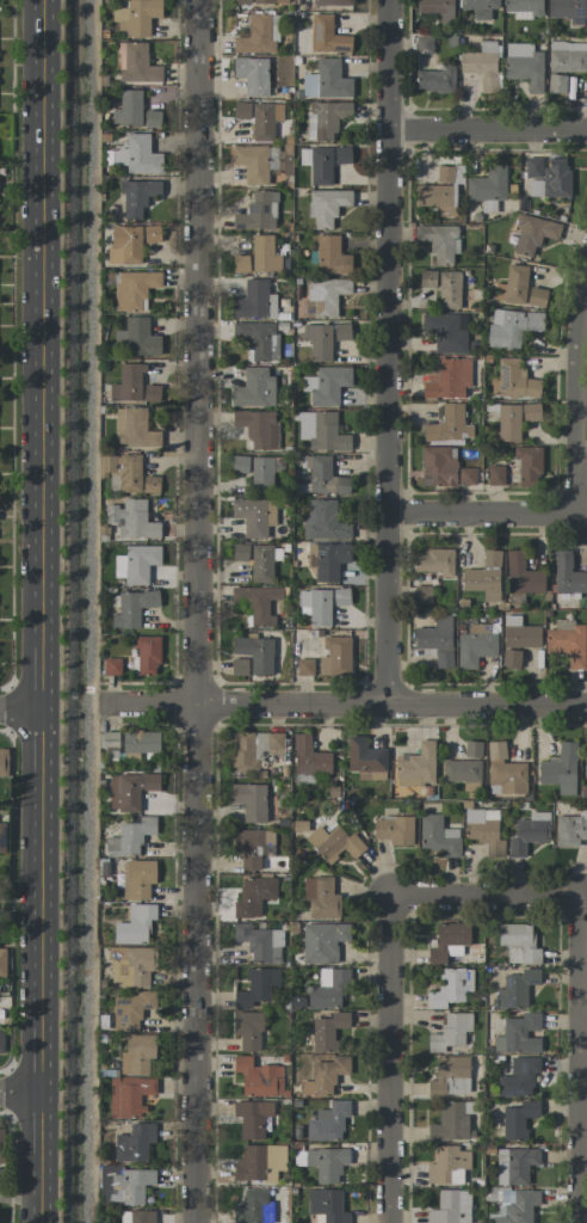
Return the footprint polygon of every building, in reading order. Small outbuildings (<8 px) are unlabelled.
[(127,8),(115,8),(114,30),(127,30),(127,37),(150,38),(150,18),(162,18),(162,0),(127,0),(127,8)] [(416,15),(439,15),(438,24),(453,25),(453,0),(416,0),(416,15)] [(499,0),(460,0),(460,10),(474,10),(474,21),(490,21),(490,10),(498,10),(499,0)] [(585,0),(548,0),(548,17),(585,18),(585,0)] [(277,53),(277,14),(248,14),(248,38),(233,37),(233,53),(277,53)] [(311,52),(351,53),(351,36),(332,35),(332,14),(312,14),(311,52)] [(433,37),(417,37),(416,53),(432,53),(433,37)] [(459,53),(459,74),(481,74),(481,93),(496,93),(497,41),(480,41),(480,53),(459,53)] [(147,42),(118,43),(119,82),(162,81),(162,66),(148,66),(147,42)] [(586,72),(586,42),(548,42),(548,72),(586,72)] [(505,79),(527,80),(527,94),(542,94),(543,51),(532,51),(533,44),(505,44),(505,79)] [(268,59),(234,58),(233,78),(245,78),(245,97),(267,97),(268,59)] [(303,98),(352,98),(352,78),(340,78),(339,58),(317,59),(317,74),(302,74),(303,98)] [(416,71),(416,92),(454,92),(455,66),(443,66),(443,71),(416,71)] [(566,75),(549,74),(548,93),(565,94),(566,75)] [(141,90),(120,90),(120,109),(113,109),(112,126),(141,126),(141,90)] [(233,119),(250,120),(250,103),(234,102),(233,119)] [(308,102),(307,141),(336,142),(336,117),(352,118),(352,103),(308,102)] [(283,104),(253,104),(252,141),(273,141),(273,121),(283,121),(283,104)] [(161,112),(145,111),(144,127),(160,128),(161,112)] [(149,134),(126,134),(126,149),(118,149),(118,172),(162,172),(161,153),(149,153),(149,134)] [(278,170),(278,146),(233,147),(233,166),(244,165),(245,185),(268,185),(268,170),(278,170)] [(352,163),(350,146),(333,148),(335,165),(352,163)] [(332,185),(332,149),(300,149),(300,165),(311,165),(311,185),(332,185)] [(571,168),(566,168),(566,158),(550,158),(550,168),(542,168),(542,158),(527,158),(527,197),(570,197),(571,168)] [(506,166),(487,165),(486,178),(467,178),(467,201),(482,201),(481,213),(496,213),(496,200),(505,201),(506,166)] [(437,183),(464,183),(464,166),(437,166),(437,183)] [(160,197),(161,182),(119,180),(119,193),(124,193),(124,219),(141,220),(141,207),(147,207),(147,196),(160,197)] [(417,207),(437,206),(437,217),(456,217),(455,185),(417,187),(417,207)] [(314,229),(332,229),(332,217),(337,217),(337,207),(352,207),(352,191),(309,190),(309,218),(314,218),(314,229)] [(233,230),(276,229),(276,191),(252,191),(253,203),(247,203),(247,214),(233,214),(233,230)] [(561,225),(521,215),(512,253),(535,258),(540,236),(557,240),(561,225)] [(141,265),(142,226),(121,226),(120,264),(141,265)] [(144,226),(144,243),(160,242),(160,226),(144,226)] [(459,227),(415,226),(415,241),(432,241),(432,265),(453,265),(453,254),(458,254),(459,227)] [(273,235),(252,236),(252,272),(282,271),(281,255),(274,255),(273,235)] [(339,235),(316,236),(317,275),(351,274),(351,255),(339,255),(339,235)] [(233,273),(249,273),(249,255),(233,256),(233,273)] [(495,283),(494,302),(525,304),(527,266),(507,265),(506,284),(495,283)] [(419,287),(436,287),(436,271),(420,271),(419,287)] [(161,272),(115,273),(116,312),(146,312),(146,288),(161,288),(161,272)] [(460,272),(439,272),(439,309),(461,309),(460,272)] [(351,294),(351,279),(310,279),(310,289),(298,289),(298,318),(337,318),(337,294),(351,294)] [(276,319),(276,294),(268,294),(268,280),(245,280),(245,299),(233,299),(233,318),(276,319)] [(548,291),(530,287),(526,304),(544,308),(548,291)] [(520,348),(520,331),(542,331),(543,312),(492,310),(492,325),(487,325),(486,347),(520,348)] [(466,344),(466,315),(422,314),(422,333),(435,333),(434,354),(459,354),(459,344),(466,344)] [(149,317),(124,317),(125,331),(114,331),(114,354),(160,353),(160,336),(149,336),(149,317)] [(278,323),(233,323),(233,340),(250,341),(249,361),(277,362),(278,323)] [(333,324),(334,341),(350,340),(350,323),(333,324)] [(331,362),(332,325),(303,325),(303,340),(310,340),(310,362),(331,362)] [(471,359),(437,358),(437,374),(424,373),(424,397),(464,398),(464,388),(470,388),(471,359)] [(519,358),(498,358),(497,380),(491,380),(490,396),(540,398),(540,379),(525,379),(525,367),(519,367),(519,358)] [(142,401),(142,364),(120,364),(120,384),(110,384),(110,401),(142,401)] [(274,376),(267,377),(267,367),(244,367),(244,387),(231,387),(231,407),(274,406),(274,376)] [(351,367),(316,367),(316,377),(301,377),(301,391),(310,391),(310,407),(338,407),(338,386),(351,386),(351,367)] [(159,403),(160,386),(144,385),(144,402),(159,403)] [(463,425),(463,403),(442,403),(442,424),(423,424),(423,441),(473,440),(472,425),(463,425)] [(497,405),(498,442),(520,442),(519,421),(540,421),(540,404),(497,405)] [(116,446),(160,447),(161,431),(146,431),(147,408),(117,408),(116,446)] [(277,411),(233,412),(233,427),(248,427),(248,450),(277,450),(277,411)] [(337,412),(296,412),(296,440),(308,440),(308,450),(350,451),(351,435),(336,435),(337,412)] [(456,487),(457,448),(422,446),(421,486),(456,487)] [(519,487),(540,487),(540,447),(513,448),(514,459),(519,459),(519,487)] [(142,454),(118,454),(118,492),(160,492),(160,476),(142,476),(142,454)] [(330,477),(331,456),(310,455),(309,494),(349,495),(350,477),(330,477)] [(232,472),(248,473),(248,457),(233,456),(232,472)] [(251,493),(272,493),(272,472),(283,473),(283,458),(252,457),(251,493)] [(503,485),(503,466),(488,466),(488,486),(503,485)] [(475,468),(458,468),(458,485),(475,485),(475,468)] [(160,538),(160,522),(146,522),(146,499),(123,499),(123,506),(105,506),(106,524),(118,524),(118,538),(160,538)] [(267,539),(267,526),(275,526),(276,500),(231,499),(231,519),(244,519),(243,538),(267,539)] [(350,543),(307,545),(308,567),(315,567),(315,583),(338,582),(338,563),(350,563),(350,543)] [(249,544),(233,544),(232,561),(248,561),(249,544)] [(273,546),(252,545),(251,583),(272,583),(273,546)] [(114,555),(114,578),(124,578),(124,585),(148,585),(148,566),(161,565),(160,546),(125,546),(125,555),(114,555)] [(453,550),(426,549),(426,554),(415,554),(415,572),(441,572),(441,577),(453,578),(453,550)] [(483,569),(462,569),(462,590),(483,591),(483,602),(499,602),(500,550),(483,550),(483,569)] [(524,571),(524,551),(507,551),(507,605),(524,605),(524,593),(544,593),(544,571),(524,571)] [(572,572),(571,551),(554,551),(555,593),(586,592),(586,572),(572,572)] [(431,586),(415,586),(414,602),(430,603),(431,586)] [(275,627),(275,616),(268,615),(269,600),(282,600),(282,588),(232,587),(231,603),(246,603),(246,614),(252,614),(252,627),(275,627)] [(333,589),(333,606),(350,605),(349,588),(333,589)] [(330,590),(299,590),(299,615),(310,615),(310,627),(330,627),(330,590)] [(139,629),(140,607),(159,608),(159,592),(119,592),(119,614),(112,614),(112,629),(139,629)] [(451,615),(434,616),(435,628),(414,628),(415,649),(435,649),(436,669),(452,668),(451,615)] [(541,647),(540,626),(520,626),(520,616),(503,616),(504,648),(541,647)] [(585,622),(554,622),(554,630),(545,630),(544,653),(568,653),(568,670),(584,670),(585,622)] [(458,634),(457,669),(477,670),(477,657),(496,657),(497,632),(493,632),(493,624),(468,624),(468,634),(458,634)] [(160,637),(133,637),(133,649),(137,649),(138,675),(155,675),(155,664),(160,664),(160,637)] [(350,637),(324,637),(324,657),(319,657),(318,675),(350,676),(350,637)] [(273,639),(232,638),(231,655),(250,656),(250,675),(272,676),(273,639)] [(521,651),(503,650),(502,668),(520,669),(521,651)] [(120,659),(104,659),(104,675),(121,675),(120,659)] [(248,675),(248,659),(232,659),(231,675),(248,675)] [(297,675),(313,676),(314,659),(297,659),(297,675)] [(159,731),(122,732),(122,753),(160,752),(159,731)] [(118,751),(118,732),(100,732),(100,750),(118,751)] [(284,733),(236,732),(236,750),(231,749),(231,772),(258,772),(258,756),(283,756),(284,733)] [(331,753),(311,753),(310,734),(294,734),(295,774),(332,774),(331,753)] [(386,749),(367,749),(367,737),(348,737),(348,772),(357,771),(357,781),(387,780),(386,749)] [(435,741),(419,741),(419,755),(396,755),(396,785),(434,786),(435,741)] [(465,758),(481,758),(481,742),(465,741),(465,758)] [(526,794),(525,763),(505,763),(504,741),(487,742),(488,784),(500,784),(500,794),(526,794)] [(558,796),(575,796),(576,742),(559,742),(558,760),(539,760),(538,784),(558,785),(558,796)] [(443,782),(480,783),(481,761),(444,760),(443,782)] [(159,791),(159,775),(110,774),(109,811),(139,812),(140,790),(159,791)] [(265,784),(231,785),(231,804),(243,804),(243,823),(266,823),(265,784)] [(504,857),(504,840),(497,840),(498,810),(465,809),(464,841),(486,842),(486,857),(504,857)] [(581,809),(581,816),(556,816),(556,847),(579,847),(579,840),(586,840),(586,810),(581,809)] [(509,857),(525,857),(525,843),(549,843),(550,812),(529,812),(529,820),(516,820),(515,838),(509,838),(509,857)] [(442,814),(421,814),(420,855),(459,856),(460,829),(442,829),(442,814)] [(156,816),(139,816),(139,824),(119,823),(119,837),(106,837),(106,856),(140,857),(141,835),(156,835),(156,816)] [(413,846),(413,817),(374,817),(374,838),(389,839),(389,846),(413,846)] [(347,836),(338,825),(326,834),(319,826),(305,838),(327,864),(345,849),(353,860),(366,848),(352,831),(347,836)] [(274,855),(274,830),(233,830),(233,853),(240,853),(240,871),(260,870),(260,855),(274,855)] [(149,884),(156,884),(155,861),(122,861),(123,901),(149,900),(149,884)] [(261,917),(260,901),(277,900),(276,877),(240,879),(241,901),(233,902),(234,918),(261,917)] [(303,877),(303,901),(309,901),(308,918),(340,918),(340,894),(332,894),(332,877),(303,877)] [(114,944),(148,944),(148,920),(156,920),(156,905),(129,905),(128,923),(114,923),(114,944)] [(349,923),(303,924),(303,964),(337,964),(337,942),(350,942),(349,923)] [(251,930),(251,924),(234,924),(233,942),(249,942),(249,964),(281,964),(282,930),(251,930)] [(428,963),(461,963),(461,946),(470,946),(469,924),(436,925),(436,947),(428,947),(428,963)] [(532,924),(498,925),(498,946),(507,946),(507,964),(540,963),(540,948),(533,948),(532,924)] [(149,987),(149,971),(156,971),(157,948),(110,947),(110,986),(149,987)] [(233,1008),(251,1008),(251,1002),(270,1002),(270,986),(280,986),(280,969),(247,968),(246,992),(234,991),(233,1008)] [(306,1008),(341,1009),(342,985),(349,985),(350,970),(319,969),(318,987),(307,987),(306,1008)] [(472,992),(473,969),(440,969),(440,992),(427,992),(427,1009),(446,1009),(446,1002),(464,1002),(464,992),(472,992)] [(503,975),(504,989),(497,989),(497,1009),(527,1008),(526,985),(540,985),(540,969),(521,970),(521,975),(503,975)] [(113,1030),(140,1030),(140,1009),(156,1009),(156,994),(113,994),(113,1030)] [(261,1012),(233,1013),(234,1036),(240,1036),(241,1052),(265,1051),(265,1036),(262,1036),(261,1012)] [(314,1052),(336,1052),(335,1029),(349,1028),(349,1013),(331,1013),(331,1019),(313,1019),(314,1052)] [(428,1053),(443,1053),(443,1046),(465,1046),(465,1032),(471,1032),(472,1014),(443,1013),(443,1034),(428,1034),(428,1053)] [(504,1019),(503,1037),(494,1036),(494,1053),(540,1054),(540,1038),(526,1038),(526,1031),(540,1031),(540,1013),(523,1013),(522,1019),(504,1019)] [(148,1075),(149,1059),(155,1059),(155,1035),(126,1035),(125,1051),(121,1051),(120,1075),(148,1075)] [(283,1096),(282,1065),(252,1066),(252,1056),(233,1056),(234,1073),(242,1073),(243,1096),(283,1096)] [(350,1057),(332,1056),(332,1062),(313,1062),(313,1081),(302,1081),(301,1095),(334,1095),(334,1074),(349,1075),(350,1057)] [(427,1080),(428,1096),(469,1096),(469,1057),(436,1057),(436,1080),(427,1080)] [(540,1058),(511,1057),(511,1076),(498,1076),(497,1096),(532,1097),(532,1073),(539,1073),(540,1058)] [(156,1078),(110,1078),(109,1119),(142,1119),(143,1095),(156,1095),(156,1078)] [(349,1100),(330,1101),(330,1110),(316,1110),(316,1119),(307,1119),(307,1141),(342,1140),(342,1118),(350,1118),(349,1100)] [(503,1108),(503,1141),(526,1140),(525,1118),(539,1118),(539,1101),(520,1102),(521,1107),(503,1108)] [(274,1102),(234,1102),(233,1117),(241,1117),(240,1139),(263,1140),(264,1116),(273,1117),(274,1102)] [(428,1124),(427,1141),(445,1141),(445,1135),(464,1135),(464,1116),(474,1116),(474,1102),(439,1102),(439,1125),(428,1124)] [(493,1140),(503,1139),(502,1121),(493,1121),(493,1140)] [(147,1162),(147,1144),(155,1144),(155,1124),(130,1124),(130,1135),(115,1135),(114,1162),(147,1162)] [(285,1171),(286,1145),(243,1145),(242,1165),(233,1165),(233,1180),(276,1181),(276,1171),(285,1171)] [(463,1184),(463,1170),(470,1170),(470,1151),(459,1151),(459,1146),(433,1146),(434,1164),(427,1164),(427,1185),(463,1184)] [(317,1184),(340,1184),(339,1165),(349,1165),(349,1149),(295,1150),(295,1167),(317,1166),(317,1184)] [(496,1185),(527,1185),(528,1166),(539,1166),(539,1149),(497,1149),(496,1185)] [(155,1170),(122,1170),(122,1174),(112,1175),(112,1190),(122,1189),(122,1205),(144,1205),(143,1185),(155,1185),(155,1170)] [(244,1189),(243,1208),(233,1208),(233,1222),(269,1222),(270,1190),(244,1189)] [(308,1190),(308,1214),(324,1214),(324,1222),(349,1222),(349,1212),(342,1212),(341,1189),(308,1190)] [(531,1205),(539,1205),(539,1190),(489,1189),(488,1201),(498,1201),(498,1214),(492,1213),(492,1222),(531,1222),(531,1205)] [(438,1190),(438,1210),(427,1210),(427,1222),(470,1222),(470,1191),(438,1190)] [(154,1211),(123,1211),(124,1222),(154,1222),(154,1211)]
